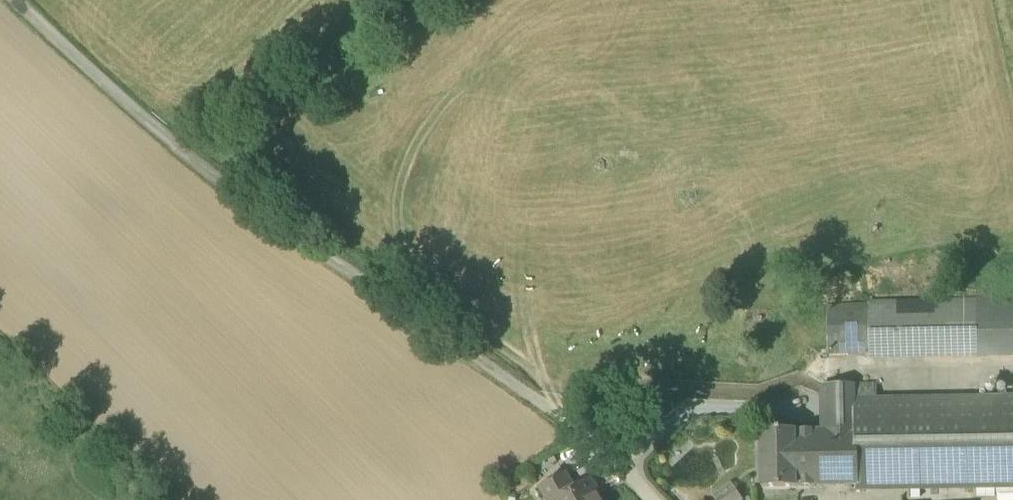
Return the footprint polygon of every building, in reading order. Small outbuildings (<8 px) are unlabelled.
[(1012,354),(1012,301),(978,302),(979,354),(1012,354)] [(870,329),(871,357),(979,354),(978,302),(870,304),(870,329)] [(828,357),(871,357),(870,329),(827,329),(828,357)] [(986,359),(987,378),(1001,377),(1000,358),(986,359)] [(828,433),(856,432),(856,387),(827,387),(828,433)] [(856,387),(856,432),(862,432),(863,487),(856,488),(856,491),(1012,488),(1012,399),(877,402),(877,387),(856,387)] [(768,420),(768,434),(784,434),(785,420),(768,420)] [(797,489),(856,488),(863,487),(862,432),(856,432),(828,433),(797,434),(797,489)] [(797,434),(784,434),(768,434),(761,434),(762,489),(797,489),(797,434)] [(546,499),(563,499),(575,493),(566,476),(541,491),(546,499)] [(715,499),(743,499),(733,483),(712,494),(715,499)] [(589,485),(575,493),(563,499),(598,499),(589,485)]
